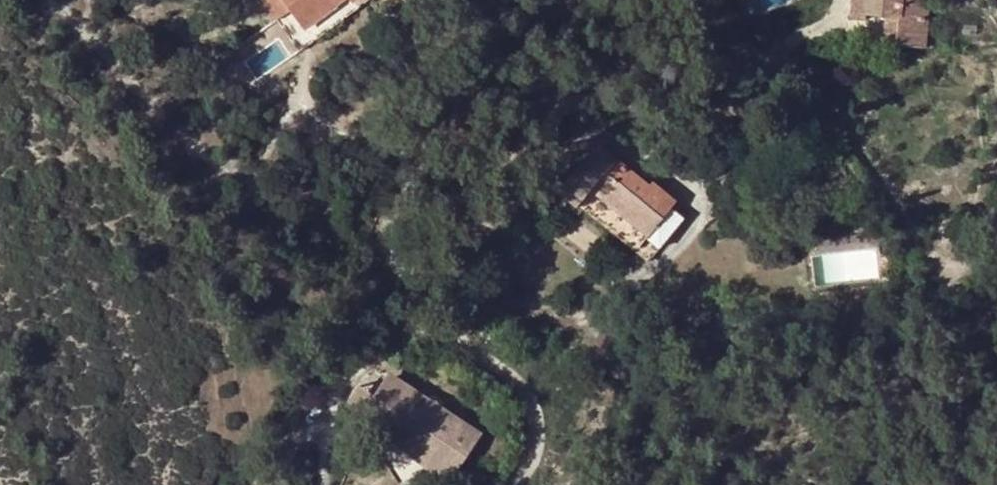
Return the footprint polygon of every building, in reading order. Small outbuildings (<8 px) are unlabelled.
[(261,1),(277,23),(290,13),(281,0),(263,0),(261,1)] [(290,13),(303,31),(334,8),(327,0),(281,0),(290,13)] [(755,0),(734,0),(743,20),(760,14),(755,0)] [(849,20),(863,20),(864,13),(883,14),(883,26),(895,27),(894,45),(923,47),(925,0),(924,0),(851,0),(849,20)] [(338,13),(334,8),(303,31),(307,36),(338,13)] [(894,45),(895,27),(883,26),(881,44),(894,45)] [(591,191),(649,238),(672,209),(676,204),(652,184),(649,188),(599,146),(560,193),(578,208),(591,191)] [(837,189),(828,193),(832,200),(841,197),(837,189)] [(885,255),(876,256),(879,275),(889,274),(885,255)] [(394,384),(389,380),(377,396),(364,417),(360,422),(362,426),(399,484),(425,479),(448,447),(464,430),(437,413),(441,408),(431,401),(427,406),(394,384)] [(377,396),(358,384),(346,404),(364,417),(377,396)] [(478,440),(464,430),(448,447),(425,479),(433,477),(445,484),(446,484),(478,440)]
